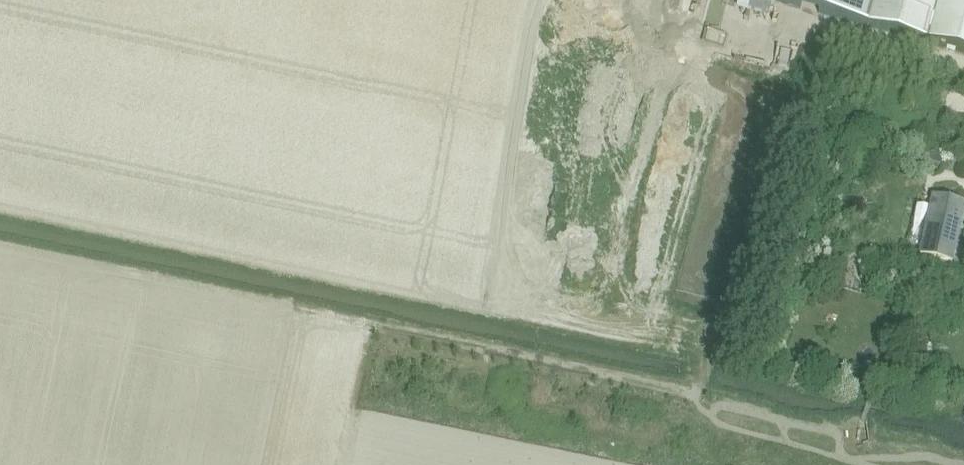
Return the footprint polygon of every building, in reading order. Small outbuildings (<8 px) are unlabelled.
[(866,25),(872,0),(774,0),(866,25)] [(866,25),(926,41),(942,45),(963,51),(963,0),(872,0),(866,25)] [(932,195),(919,255),(952,263),(963,210),(963,201),(932,195)]
